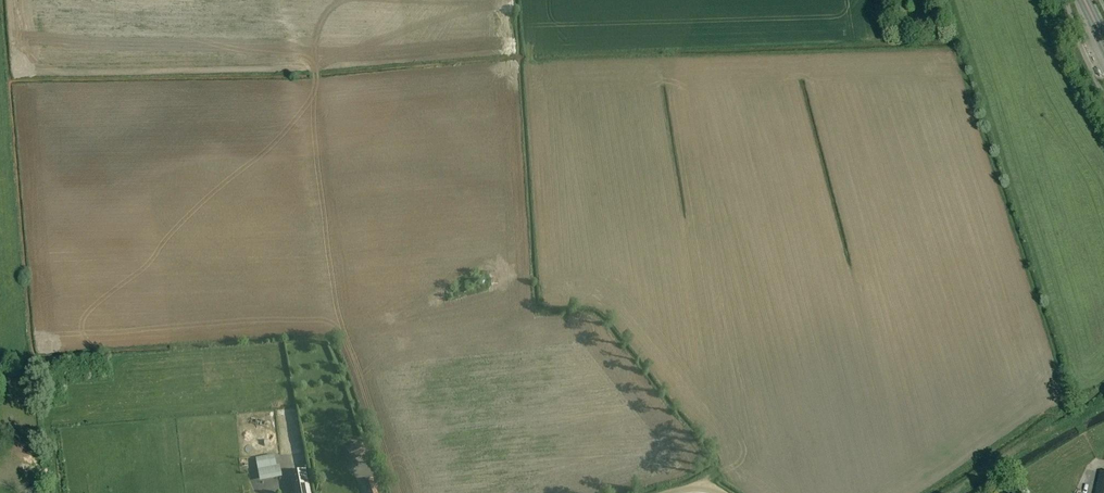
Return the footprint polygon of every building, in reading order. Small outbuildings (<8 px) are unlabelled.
[(345,339),(339,340),(346,367),(353,366),(345,339)] [(352,461),(365,455),(364,452),(366,451),(363,443),(361,444),(360,442),(346,447),(352,461)] [(280,467),(258,471),(260,478),(281,474),(280,467)] [(309,478),(308,470),(299,471),(301,479),(296,480),(298,492),(312,492),(309,478)] [(373,479),(364,482),(368,492),(377,492),(373,479)]
